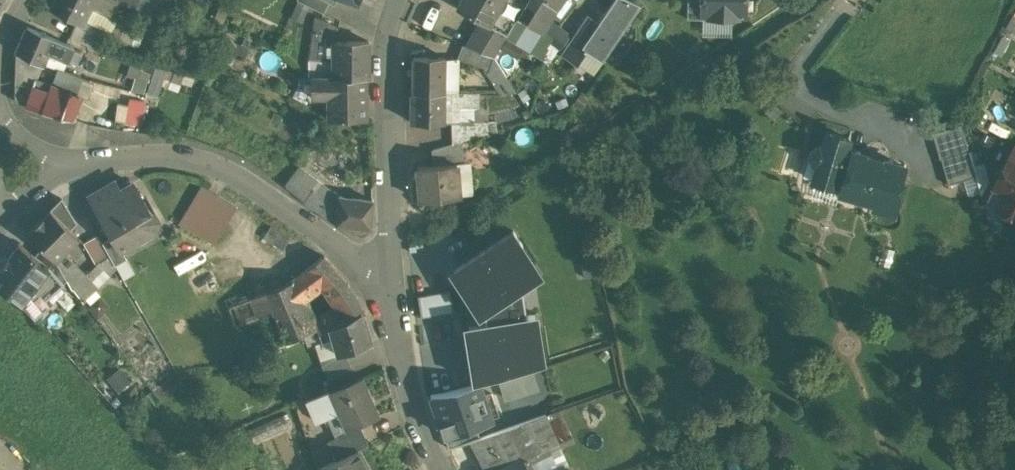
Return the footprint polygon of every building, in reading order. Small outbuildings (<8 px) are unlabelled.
[(50,7),(82,23),(94,0),(53,0),(50,7)] [(145,10),(149,0),(121,0),(145,10)] [(157,0),(149,0),(145,10),(154,14),(159,1),(157,0)] [(323,12),(328,1),(326,0),(299,0),(323,12)] [(457,6),(482,20),(488,23),(500,0),(460,0),(457,6)] [(488,23),(482,20),(467,46),(493,56),(507,34),(514,21),(517,16),(524,4),(516,0),(500,0),(488,23)] [(524,4),(517,16),(526,22),(542,31),(548,20),(555,7),(560,0),(526,0),(524,4)] [(561,54),(577,65),(587,51),(604,63),(641,8),(626,0),(614,0),(598,24),(588,16),(561,54)] [(687,19),(702,20),(703,15),(701,15),(701,0),(687,0),(687,19)] [(701,15),(703,15),(714,15),(714,18),(732,19),(732,16),(745,16),(745,0),(701,0),(701,15)] [(526,22),(517,16),(514,21),(507,34),(516,39),(526,22)] [(339,26),(317,17),(312,55),(335,56),(335,41),(338,40),(339,26)] [(548,20),(542,31),(535,40),(546,47),(547,41),(558,27),(548,20)] [(101,35),(74,24),(69,37),(95,48),(101,35)] [(569,35),(558,27),(547,41),(558,49),(569,35)] [(74,47),(28,28),(16,51),(43,64),(43,65),(50,51),(54,54),(68,60),(74,47)] [(369,77),(369,40),(338,40),(335,41),(335,56),(335,74),(335,76),(365,77),(369,77)] [(492,56),(462,45),(458,57),(487,69),(492,56)] [(43,64),(16,51),(14,73),(14,100),(26,104),(35,79),(36,79),(43,64)] [(445,56),(413,56),(412,92),(444,92),(445,56)] [(134,88),(161,94),(163,85),(181,89),(184,71),(139,62),(134,88)] [(79,68),(65,63),(63,70),(77,75),(79,68)] [(63,70),(58,69),(51,85),(74,93),(81,76),(77,75),(63,70)] [(365,77),(335,76),(313,76),(313,95),(329,95),(329,118),(366,118),(365,77)] [(36,79),(35,79),(26,104),(43,111),(72,119),(80,96),(74,93),(51,85),(36,79)] [(444,92),(412,92),(412,122),(451,122),(454,122),(455,122),(455,105),(444,105),(444,92)] [(475,93),(444,92),(444,105),(455,105),(455,122),(475,122),(475,121),(475,93)] [(145,101),(133,99),(129,122),(140,124),(145,101)] [(118,119),(128,120),(131,103),(121,102),(118,119)] [(475,122),(455,122),(454,122),(451,122),(452,144),(461,141),(490,133),(490,121),(475,121),(475,122)] [(961,127),(933,135),(940,161),(941,161),(969,153),(961,127)] [(884,162),(864,157),(865,156),(852,152),(852,154),(846,152),(849,140),(826,133),(822,147),(819,146),(812,149),(810,157),(813,164),(820,166),(815,182),(841,190),(840,194),(875,204),(873,209),(892,215),(903,182),(900,181),(904,167),(884,161),(884,162)] [(452,144),(432,150),(433,165),(457,163),(457,164),(464,164),(461,141),(452,144)] [(994,188),(1008,196),(1001,209),(1014,218),(1014,151),(994,188)] [(969,153),(941,161),(948,187),(976,179),(969,153)] [(433,165),(417,166),(420,200),(460,197),(457,164),(457,163),(433,165)] [(319,181),(298,166),(285,185),(305,201),(319,181)] [(333,192),(319,181),(305,201),(304,202),(336,224),(338,195),(332,193),(333,192)] [(119,194),(110,199),(103,187),(90,195),(113,236),(121,250),(122,249),(132,244),(134,235),(149,226),(151,216),(131,182),(117,190),(119,194)] [(219,195),(202,186),(189,209),(205,218),(207,215),(219,195)] [(237,206),(219,195),(207,215),(224,225),(237,206)] [(354,198),(338,195),(336,224),(371,229),(373,200),(354,198)] [(77,222),(62,197),(51,209),(70,228),(77,222)] [(70,228),(51,209),(28,233),(42,247),(57,260),(64,252),(79,237),(70,228)] [(205,218),(189,209),(180,223),(213,243),(224,225),(207,215),(205,218)] [(290,238),(271,226),(264,238),(282,249),(290,238)] [(514,252),(523,246),(513,232),(454,270),(463,285),(468,281),(477,296),(469,302),(478,316),(484,313),(522,288),(533,280),(514,252)] [(121,250),(113,236),(102,243),(109,255),(115,265),(127,258),(122,249),(121,250)] [(99,237),(85,247),(97,263),(98,265),(99,264),(109,255),(102,243),(99,237)] [(0,266),(0,286),(20,302),(34,318),(49,306),(44,300),(66,278),(57,260),(42,247),(35,255),(18,243),(0,266)] [(86,275),(64,252),(57,260),(66,278),(74,286),(86,275)] [(115,265),(109,255),(99,264),(103,268),(110,275),(116,268),(115,265)] [(323,255),(293,280),(306,297),(308,296),(324,283),(335,294),(343,307),(357,296),(348,284),(323,255)] [(97,263),(86,275),(91,280),(103,268),(99,264),(98,265),(97,263)] [(86,275),(74,286),(84,300),(97,287),(91,280),(86,275)] [(293,280),(266,291),(274,311),(306,297),(293,280)] [(484,313),(486,324),(526,316),(522,288),(484,313)] [(252,297),(229,307),(248,356),(287,341),(317,328),(320,327),(317,318),(308,296),(306,297),(274,311),(266,291),(252,297)] [(453,311),(449,291),(418,297),(421,317),(453,311)] [(357,296),(343,307),(350,317),(364,311),(366,310),(357,296)] [(343,307),(317,318),(320,327),(317,328),(319,331),(330,326),(350,317),(343,307)] [(350,317),(330,326),(335,337),(340,351),(341,353),(346,351),(372,341),(364,311),(350,317)] [(470,365),(473,384),(535,368),(529,333),(540,331),(536,314),(526,316),(486,324),(468,327),(470,340),(476,339),(480,363),(470,365)] [(330,326),(319,331),(323,341),(335,337),(330,326)] [(346,351),(341,353),(340,351),(323,357),(334,385),(356,376),(346,351)] [(497,381),(505,403),(538,391),(530,369),(497,381)] [(357,378),(331,389),(340,409),(341,409),(348,425),(349,427),(359,423),(379,414),(373,398),(366,401),(357,378)] [(449,392),(427,396),(445,437),(492,421),(478,384),(473,385),(449,392)] [(331,389),(308,398),(317,419),(340,409),(331,389)] [(546,415),(520,424),(534,455),(559,444),(546,415)] [(359,423),(349,427),(348,425),(334,431),(344,455),(358,448),(367,443),(359,423)] [(472,440),(487,469),(500,469),(522,459),(522,460),(534,455),(520,424),(472,440)] [(448,448),(459,469),(487,469),(472,440),(448,448)] [(315,469),(316,469),(368,469),(358,448),(344,455),(315,469)] [(526,467),(522,460),(522,459),(500,469),(520,469),(526,467)]
